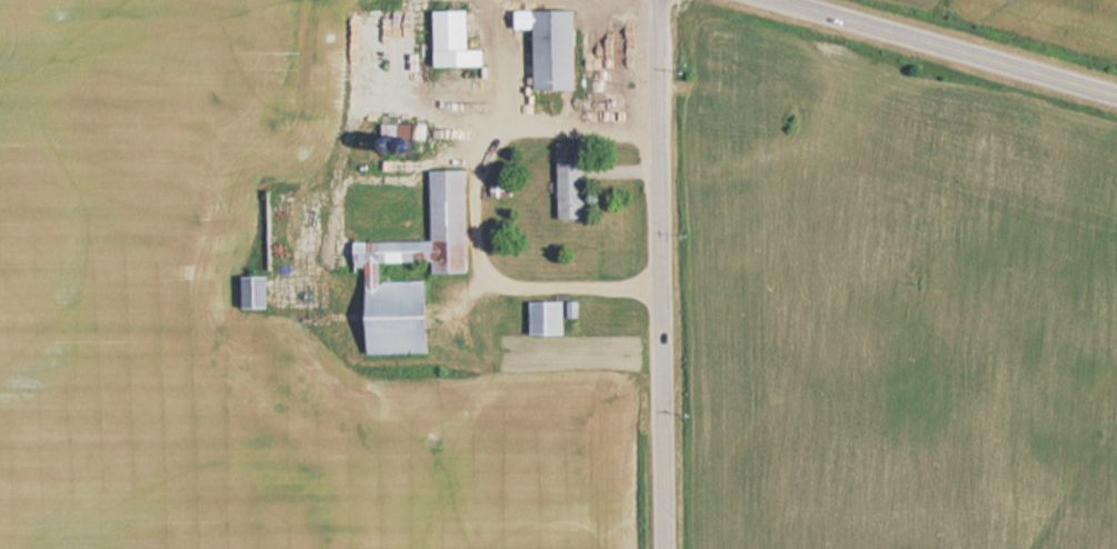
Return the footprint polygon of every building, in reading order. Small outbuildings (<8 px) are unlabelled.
[(570,88),(568,8),(508,9),(508,29),(527,28),(528,89),(570,88)] [(426,9),(427,66),(476,66),(476,48),(461,48),(461,9),(426,9)] [(552,161),(553,218),(580,218),(579,143),(565,143),(566,161),(552,161)] [(427,240),(347,241),(348,268),(355,267),(357,354),(419,353),(417,279),(374,280),(374,262),(426,261),(427,273),(462,272),(460,169),(425,169),(427,240)] [(233,308),(259,308),(259,275),(233,275),(233,308)] [(557,300),(523,300),(523,335),(557,335),(557,300)]
